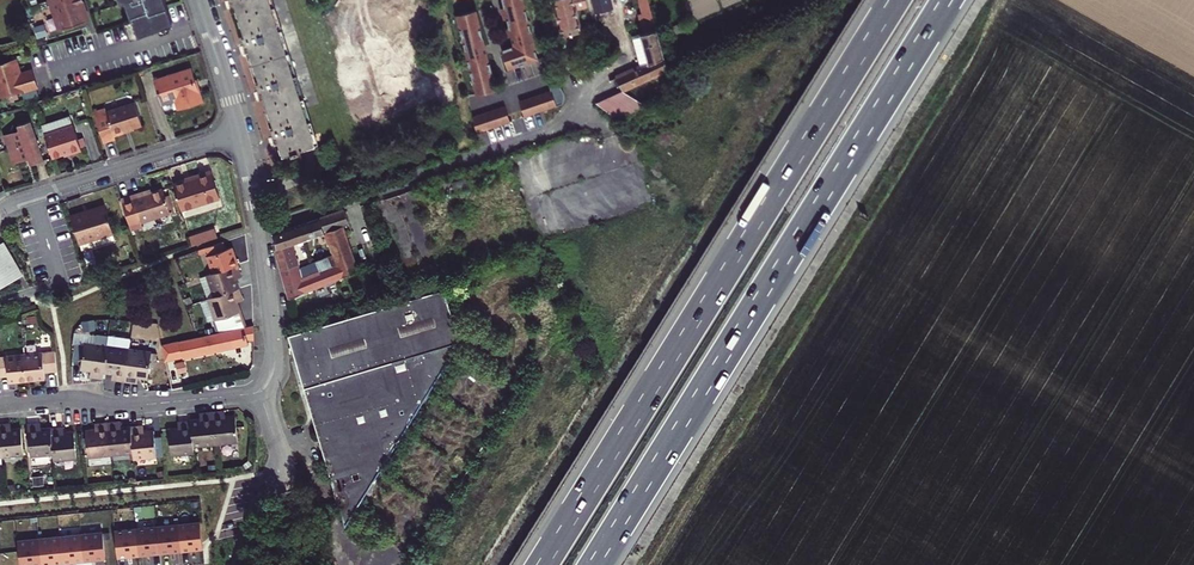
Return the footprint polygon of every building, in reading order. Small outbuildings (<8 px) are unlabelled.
[(79,0),(52,0),(61,29),(80,23),(86,21),(79,0)] [(120,4),(126,2),(131,19),(124,22),(130,40),(173,25),(165,0),(119,0),(120,4)] [(298,151),(315,145),(269,0),(234,0),(236,7),(245,36),(242,37),(245,46),(248,45),(250,52),(260,82),(257,83),(260,92),(262,91),(265,98),(274,127),(271,128),(274,137),(277,136),(279,144),(283,155),(291,153),(292,155),(299,153),(298,151)] [(523,0),(502,0),(511,38),(531,32),(523,0)] [(562,38),(572,35),(581,33),(575,11),(587,8),(586,0),(558,0),(553,1),(562,38)] [(594,14),(609,10),(607,0),(591,0),(594,14)] [(669,70),(665,57),(649,0),(648,0),(640,2),(644,17),(641,18),(643,28),(646,27),(647,32),(641,34),(649,64),(616,79),(622,91),(622,92),(669,70)] [(484,47),(475,10),(455,16),(465,52),(484,47)] [(533,39),(531,32),(511,38),(514,46),(533,39)] [(538,60),(533,39),(514,46),(501,51),(508,70),(538,60)] [(486,54),(484,47),(465,52),(466,59),(486,54)] [(496,90),(486,54),(466,59),(476,96),(496,90)] [(15,59),(0,64),(0,97),(0,98),(38,87),(33,71),(20,75),(15,59)] [(192,68),(154,80),(162,105),(175,101),(177,106),(190,102),(191,106),(203,102),(199,87),(197,88),(192,68)] [(616,94),(622,91),(616,79),(610,82),(616,94)] [(563,91),(557,81),(553,82),(548,84),(550,91),(556,107),(562,104),(564,98),(563,91)] [(556,107),(550,91),(519,102),(524,117),(556,107)] [(622,92),(622,91),(616,94),(597,103),(617,120),(647,106),(622,92)] [(94,112),(103,143),(115,139),(114,135),(142,125),(135,103),(107,112),(105,108),(94,112)] [(510,122),(505,106),(472,117),(476,133),(510,122)] [(78,140),(70,117),(42,126),(52,157),(80,148),(78,140)] [(19,131),(4,135),(13,164),(28,160),(30,165),(43,161),(31,121),(18,126),(19,131)] [(83,138),(78,140),(80,148),(86,147),(83,138)] [(202,176),(173,185),(181,210),(220,198),(211,171),(201,174),(202,176)] [(455,192),(470,187),(466,178),(452,183),(455,192)] [(165,196),(163,189),(145,195),(144,192),(121,199),(131,231),(143,227),(141,223),(170,214),(165,196)] [(415,193),(377,201),(386,244),(410,239),(414,256),(407,258),(409,271),(431,266),(415,193)] [(175,212),(169,195),(165,196),(170,214),(175,212)] [(86,211),(70,216),(79,245),(80,245),(95,240),(97,246),(115,240),(105,207),(87,213),(86,211)] [(297,226),(303,241),(327,233),(338,265),(343,278),(358,272),(342,227),(349,225),(344,210),(297,226)] [(274,234),(276,250),(281,270),(297,266),(291,245),(303,241),(297,226),(274,234)] [(215,229),(204,233),(207,241),(218,238),(215,229)] [(204,233),(190,238),(192,246),(207,241),(204,233)] [(80,245),(81,251),(97,246),(95,240),(80,245)] [(0,244),(0,289),(23,276),(3,242),(0,244)] [(226,250),(223,242),(204,249),(206,253),(213,273),(238,265),(232,247),(226,250)] [(297,266),(281,270),(289,299),(343,278),(338,265),(332,268),(327,257),(298,269),(297,266)] [(213,273),(207,276),(214,297),(239,288),(236,279),(235,274),(240,272),(238,265),(213,273)] [(413,273),(416,280),(437,274),(435,266),(413,273)] [(373,298),(395,290),(392,281),(370,289),(373,298)] [(236,298),(242,296),(239,288),(214,297),(207,299),(219,333),(246,327),(237,302),(236,298)] [(340,509),(360,503),(460,341),(444,289),(288,335),(340,509)] [(219,333),(160,346),(164,361),(183,357),(183,358),(248,344),(248,340),(254,340),(254,325),(246,327),(219,333)] [(84,344),(82,360),(81,370),(91,371),(95,371),(95,378),(102,379),(103,372),(107,346),(108,337),(97,336),(96,345),(84,343),(84,344)] [(129,349),(107,346),(103,372),(113,374),(117,374),(117,381),(125,382),(129,349)] [(129,349),(125,382),(133,383),(134,377),(138,377),(148,379),(149,367),(151,352),(129,349)] [(24,354),(27,381),(45,379),(44,372),(57,371),(55,351),(24,354)] [(0,377),(8,376),(9,383),(27,381),(24,354),(0,357),(0,373),(0,377)] [(184,361),(174,363),(176,373),(186,372),(184,361)] [(221,417),(220,411),(212,412),(215,444),(238,442),(235,415),(225,417),(221,417)] [(212,412),(204,413),(205,419),(200,419),(190,420),(193,446),(215,444),(212,412)] [(179,428),(169,429),(171,455),(194,453),(193,446),(190,420),(182,421),(183,427),(179,428)] [(108,422),(111,455),(133,453),(130,426),(121,427),(116,428),(116,421),(108,422)] [(96,430),(86,431),(88,457),(111,455),(108,422),(99,423),(100,429),(96,430)] [(36,429),(35,423),(27,424),(31,457),(53,454),(51,428),(41,429),(36,429)] [(1,457),(24,455),(21,428),(11,430),(7,430),(6,424),(0,424),(0,445),(1,457)] [(130,426),(133,453),(134,459),(156,457),(154,430),(144,431),(139,432),(138,425),(130,426)] [(59,433),(59,427),(51,428),(53,454),(54,461),(76,459),(74,432),(64,433),(59,433)] [(360,503),(340,509),(345,527),(360,503)] [(203,548),(200,522),(179,524),(181,550),(203,548)] [(181,550),(179,524),(158,526),(160,552),(181,550)] [(158,526),(137,528),(139,554),(160,552),(158,526)] [(115,531),(118,556),(139,554),(137,528),(115,531)] [(82,534),(84,560),(106,558),(103,532),(82,534)] [(84,560),(82,534),(60,536),(63,562),(84,560)] [(63,562),(60,536),(39,539),(42,564),(63,562)] [(39,539),(18,541),(20,564),(35,564),(42,564),(39,539)]
